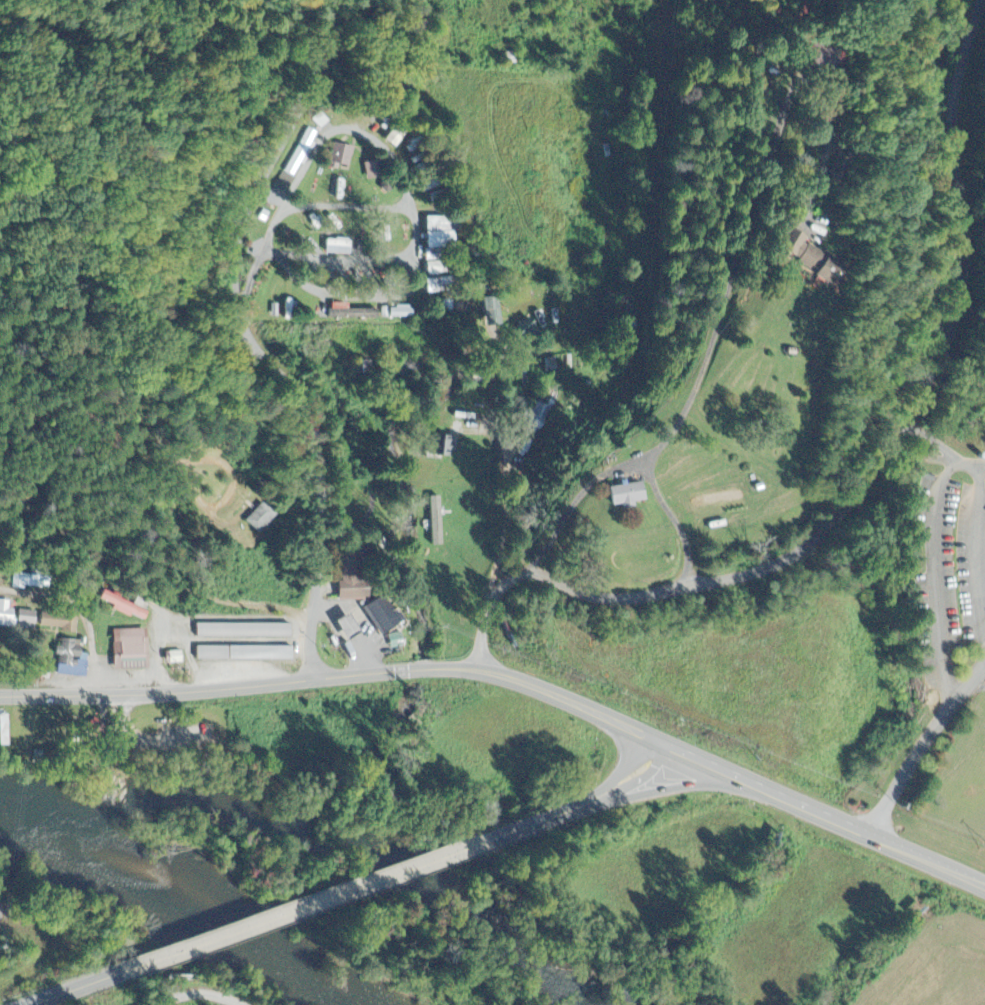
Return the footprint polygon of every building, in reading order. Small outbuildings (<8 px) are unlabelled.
[(834,74),(840,55),(810,44),(803,62),(834,74)] [(404,134),(392,128),(385,143),(396,149),(404,134)] [(278,188),(288,193),(316,134),(305,129),(278,188)] [(329,164),(347,168),(352,149),(333,144),(329,164)] [(366,181),(380,178),(376,162),(362,165),(366,181)] [(831,262),(795,245),(798,238),(779,229),(767,254),(823,280),(831,262)] [(347,256),(347,241),(324,240),(323,255),(347,256)] [(441,275),(439,262),(423,264),(425,277),(441,275)] [(448,279),(422,280),(423,293),(449,291),(448,279)] [(460,301),(438,301),(438,314),(460,314),(460,301)] [(345,311),(345,305),(326,304),(326,319),(374,320),(374,311),(345,311)] [(380,318),(409,320),(410,309),(380,307),(380,318)] [(532,330),(526,321),(508,334),(515,343),(532,330)] [(397,383),(417,368),(407,356),(387,371),(397,383)] [(545,374),(556,371),(553,358),(541,361),(545,374)] [(517,423),(539,433),(550,408),(528,399),(517,423)] [(426,457),(447,458),(448,438),(427,437),(426,457)] [(640,502),(640,485),(606,487),(606,508),(630,507),(630,503),(640,502)] [(429,547),(440,547),(439,498),(427,498),(429,547)] [(244,522),(258,536),(275,517),(261,504),(244,522)] [(32,575),(14,575),(13,589),(44,590),(45,579),(32,579),(32,575)] [(99,600),(115,607),(114,610),(147,624),(152,612),(103,591),(99,600)] [(398,623),(380,597),(360,610),(379,636),(398,623)] [(12,602),(0,601),(0,627),(17,629),(19,611),(11,610),(12,602)] [(19,629),(35,631),(38,614),(22,611),(19,629)] [(76,632),(77,616),(41,615),(41,630),(76,632)] [(341,641),(355,634),(345,615),(331,621),(341,641)] [(288,625),(195,626),(195,639),(288,638),(288,625)] [(146,670),(145,631),(111,631),(112,671),(146,670)] [(80,642),(60,640),(59,649),(57,649),(54,676),(84,679),(86,656),(79,655),(80,642)] [(290,649),(195,647),(194,661),(289,662),(290,649)] [(11,749),(11,716),(0,716),(0,749),(11,749)]
